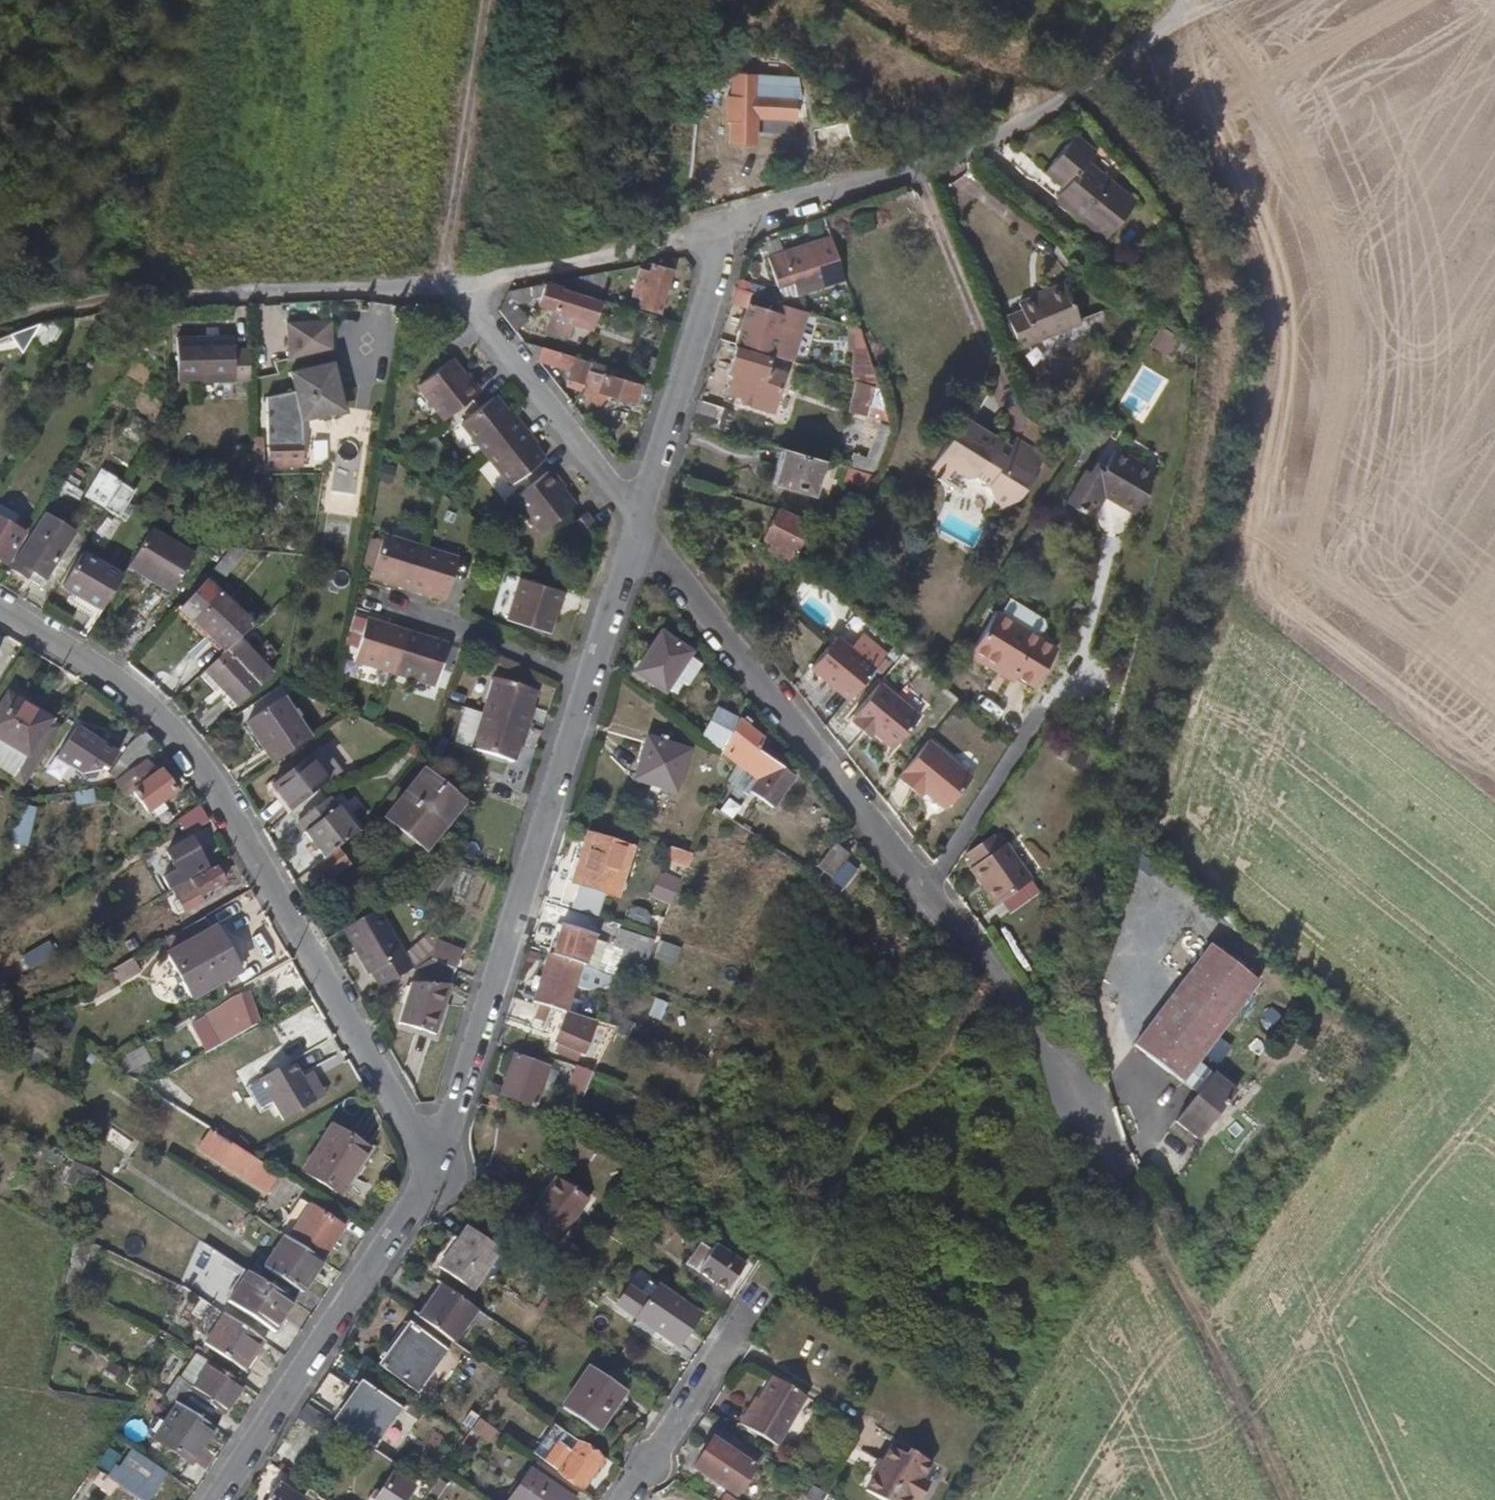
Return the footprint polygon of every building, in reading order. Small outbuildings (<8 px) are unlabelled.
[(731,64),(707,60),(704,91),(729,93),(731,64)] [(759,85),(755,121),(780,123),(782,101),(790,101),(791,88),(759,85)] [(1085,136),(1062,120),(1033,158),(1052,174),(1043,185),(1094,226),(1123,190),(1073,150),(1085,136)] [(1052,174),(1033,158),(1023,170),(1043,185),(1052,174)] [(784,249),(793,278),(798,292),(844,277),(830,233),(784,248),(784,249)] [(767,254),(777,283),(793,278),(784,249),(767,254)] [(659,310),(671,270),(653,264),(651,271),(641,267),(632,294),(644,298),(641,305),(659,310)] [(599,298),(609,271),(550,283),(560,286),(599,298)] [(1028,343),(1083,317),(1064,277),(1018,299),(1021,306),(1012,310),(1028,343)] [(559,289),(560,286),(550,283),(542,284),(537,299),(536,303),(550,307),(570,314),(588,320),(590,320),(597,301),(559,289)] [(514,304),(537,299),(542,284),(507,291),(505,293),(514,304)] [(599,298),(560,286),(559,289),(597,301),(599,298)] [(745,309),(750,292),(734,287),(729,304),(745,309)] [(777,306),(779,301),(750,292),(745,309),(736,340),(770,351),(777,329),(780,326),(785,308),(777,306)] [(527,320),(514,304),(505,293),(498,309),(515,330),(527,320)] [(542,331),(567,339),(572,323),(568,322),(570,314),(550,307),(542,331)] [(586,328),(588,320),(570,314),(568,322),(572,323),(586,328)] [(1163,346),(1174,327),(1156,316),(1144,336),(1163,346)] [(285,322),(287,356),(333,353),(332,320),(285,322)] [(212,325),(212,335),(226,335),(226,325),(212,325)] [(240,335),(226,335),(212,335),(185,335),(185,380),(204,380),(241,379),(258,379),(258,348),(240,348),(240,335)] [(523,341),(537,358),(540,347),(523,341)] [(770,356),(735,346),(727,371),(731,373),(726,390),(743,395),(741,402),(770,411),(783,371),(767,365),(770,356)] [(573,356),(540,347),(537,358),(569,368),(573,356)] [(850,378),(864,379),(866,354),(852,353),(850,378)] [(569,368),(567,377),(583,382),(587,370),(589,361),(573,356),(569,368)] [(463,375),(450,359),(418,384),(443,418),(469,398),(476,392),(463,375)] [(587,370),(602,374),(605,366),(589,361),(587,370)] [(312,418),(319,417),(350,411),(340,364),(299,372),(308,419),(312,418)] [(605,366),(602,374),(638,385),(640,377),(605,366)] [(482,387),(469,370),(463,375),(476,392),(482,387)] [(602,374),(587,370),(583,382),(581,386),(597,390),(602,374)] [(638,385),(602,374),(597,390),(633,401),(638,385)] [(581,386),(583,382),(567,377),(565,385),(580,389),(581,386)] [(854,384),(847,415),(873,420),(880,389),(854,384)] [(732,410),(699,400),(694,420),(726,430),(732,410)] [(475,407),(450,426),(477,460),(510,435),(497,418),(483,401),(475,407)] [(1000,447),(1006,437),(964,413),(933,470),(950,479),(956,469),(993,491),(1004,506),(1023,496),(1048,451),(1021,436),(1017,443),(1011,453),(1000,447)] [(501,415),(497,418),(510,435),(514,431),(501,415)] [(514,431),(510,435),(522,450),(526,447),(514,431)] [(275,432),(274,463),(309,463),(309,433),(275,432)] [(522,450),(510,435),(477,460),(499,490),(527,469),(533,464),(522,450)] [(1017,443),(1006,437),(1000,447),(1011,453),(1017,443)] [(823,459),(786,449),(775,482),(811,494),(823,459)] [(1151,489),(1152,471),(1115,450),(1104,470),(1096,465),(1090,475),(1085,472),(1066,504),(1093,518),(1104,498),(1137,515),(1151,489)] [(547,497),(551,493),(538,476),(534,479),(533,480),(547,497)] [(547,497),(533,480),(501,504),(527,538),(560,514),(547,497)] [(122,485),(116,494),(130,503),(135,495),(122,485)] [(10,560),(28,532),(15,524),(21,514),(0,501),(0,554),(10,560)] [(808,523),(779,508),(764,537),(773,541),(768,550),(788,561),(808,523)] [(48,513),(14,565),(46,586),(79,533),(48,513)] [(580,540),(594,530),(582,513),(568,524),(580,540)] [(162,517),(150,537),(159,543),(145,564),(178,588),(202,555),(191,547),(186,552),(164,536),(172,524),(162,517)] [(391,583),(407,588),(440,598),(454,558),(419,547),(396,539),(383,534),(370,574),(391,583)] [(235,546),(213,543),(196,565),(192,575),(201,583),(215,568),(235,546)] [(85,555),(66,583),(101,607),(113,588),(99,579),(106,568),(85,555)] [(194,620),(219,594),(230,583),(215,568),(201,583),(180,605),(193,619),(194,620)] [(551,612),(558,591),(517,578),(504,617),(545,631),(551,612)] [(563,593),(558,591),(551,612),(556,614),(563,593)] [(194,620),(223,653),(251,629),(219,594),(194,620)] [(1029,630),(1038,615),(1012,599),(1003,615),(1029,630)] [(1003,615),(999,613),(973,658),(999,673),(1003,666),(1021,676),(1042,689),(1063,650),(1042,637),(1029,630),(1003,615)] [(1048,627),(1046,620),(1038,615),(1029,630),(1042,637),(1048,627)] [(381,667),(395,671),(435,684),(448,644),(408,631),(386,624),(371,617),(357,658),(381,667)] [(194,620),(193,619),(187,625),(217,659),(223,653),(194,620)] [(702,663),(660,634),(636,672),(664,692),(667,688),(675,693),(683,682),(687,685),(702,663)] [(246,639),(212,668),(239,700),(273,670),(246,639)] [(875,672),(836,639),(810,671),(850,704),(875,672)] [(1017,683),(1021,676),(1003,666),(999,673),(1017,683)] [(231,707),(239,700),(212,668),(203,676),(231,707)] [(534,685),(494,672),(481,713),(522,726),(528,705),(534,685)] [(902,751),(928,719),(887,685),(860,717),(862,719),(858,725),(873,737),(877,731),(902,751)] [(0,708),(0,733),(30,752),(52,716),(11,691),(0,708)] [(248,724),(277,765),(312,738),(282,699),(248,724)] [(534,707),(528,705),(522,726),(528,727),(534,707)] [(723,752),(739,721),(717,712),(704,737),(723,752)] [(522,726),(481,713),(467,754),(508,767),(515,747),(522,726)] [(750,730),(739,721),(723,752),(736,761),(750,730)] [(77,726),(65,743),(102,770),(114,752),(77,726)] [(528,727),(522,726),(515,747),(521,749),(528,727)] [(757,752),(764,740),(750,730),(736,761),(736,762),(765,787),(778,769),(757,752)] [(688,749),(647,737),(634,778),(675,791),(688,749)] [(980,783),(938,742),(904,778),(929,802),(934,796),(952,813),(980,783)] [(145,760),(116,780),(128,795),(134,791),(147,810),(175,789),(151,756),(145,760)] [(278,793),(296,818),(335,788),(316,764),(278,793)] [(299,824),(324,859),(356,835),(344,818),(330,800),(299,824)] [(200,805),(179,820),(188,833),(208,819),(200,805)] [(402,834),(384,818),(374,830),(392,846),(402,834)] [(392,846),(374,830),(370,826),(349,847),(377,872),(398,851),(392,846)] [(164,877),(172,889),(206,869),(194,848),(200,845),(194,836),(167,852),(177,869),(164,877)] [(616,896),(630,850),(586,836),(581,853),(586,855),(576,883),(616,896)] [(1006,851),(997,840),(975,857),(984,868),(981,874),(990,885),(992,883),(1009,904),(1038,880),(1011,847),(1006,851)] [(831,845),(816,870),(833,880),(848,856),(831,845)] [(576,883),(586,855),(581,853),(572,882),(576,883)] [(193,880),(173,891),(184,910),(204,898),(200,892),(224,878),(219,868),(194,882),(193,880)] [(640,899),(625,892),(614,913),(628,921),(640,899)] [(413,969),(378,907),(343,928),(368,972),(372,970),(381,988),(399,977),(413,969)] [(165,956),(178,979),(189,999),(245,968),(235,950),(220,923),(165,956)] [(595,934),(563,924),(553,955),(581,964),(586,965),(595,934)] [(636,981),(642,957),(648,959),(655,939),(620,928),(614,948),(622,950),(620,957),(614,974),(636,981)] [(620,957),(622,950),(614,948),(612,955),(620,957)] [(1263,990),(1217,952),(1138,1049),(1168,1073),(1179,1086),(1196,1066),(1263,990)] [(538,988),(534,1002),(565,1011),(581,964),(553,955),(549,953),(542,978),(546,979),(542,990),(538,988)] [(111,963),(116,980),(139,973),(134,956),(111,963)] [(454,969),(430,960),(414,968),(397,1019),(395,1023),(433,1035),(454,969)] [(397,1019),(414,968),(413,969),(399,977),(386,1015),(397,1019)] [(226,1025),(231,1038),(260,1022),(246,992),(231,998),(240,1018),(226,1025)] [(582,1050),(594,1020),(565,1011),(553,1038),(582,1050)] [(535,1104),(548,1066),(516,1055),(503,1093),(535,1104)] [(314,1105),(300,1081),(289,1062),(256,1081),(281,1124),(314,1105)] [(1211,1079),(1196,1066),(1179,1086),(1195,1100),(1211,1079)] [(583,1096),(594,1073),(575,1067),(567,1091),(583,1096)] [(314,1105),(320,1101),(307,1077),(300,1081),(314,1105)] [(1197,1145),(1233,1098),(1211,1079),(1195,1100),(1174,1126),(1197,1145)] [(337,1194),(367,1149),(332,1126),(301,1170),(337,1194)] [(280,1174),(250,1154),(215,1131),(203,1149),(268,1192),(280,1174)] [(89,1161),(110,1174),(127,1147),(106,1134),(89,1161)] [(79,1174),(67,1202),(80,1207),(92,1180),(79,1174)] [(553,1180),(524,1226),(525,1226),(535,1211),(549,1219),(538,1235),(557,1248),(586,1202),(553,1180)] [(342,1227),(308,1204),(286,1238),(320,1259),(342,1227)] [(525,1226),(538,1235),(549,1219),(535,1211),(525,1226)] [(625,1238),(607,1225),(602,1233),(620,1245),(625,1238)] [(496,1251),(460,1227),(433,1265),(470,1289),(496,1251)] [(320,1259),(286,1238),(282,1235),(263,1265),(300,1289),(320,1259)] [(712,1246),(708,1252),(697,1244),(683,1264),(724,1291),(741,1266),(712,1246)] [(273,1330),(293,1300),(247,1270),(226,1301),(273,1330)] [(687,1305),(646,1276),(625,1308),(626,1309),(652,1327),(666,1336),(687,1305)] [(440,1284),(436,1281),(414,1314),(417,1316),(440,1284)] [(475,1308),(440,1284),(417,1316),(453,1341),(475,1308)] [(647,1334),(652,1327),(626,1309),(622,1316),(647,1334)] [(241,1368),(260,1339),(221,1312),(201,1341),(241,1368)] [(446,1351),(437,1346),(408,1326),(380,1366),(396,1378),(418,1393),(446,1351)] [(212,1365),(197,1355),(182,1379),(197,1389),(212,1365)] [(172,1394),(178,1399),(176,1402),(210,1425),(217,1414),(222,1413),(241,1384),(212,1365),(197,1389),(182,1379),(172,1394)] [(598,1432),(625,1392),(591,1368),(564,1409),(598,1432)] [(326,1374),(318,1387),(340,1402),(348,1389),(326,1374)] [(805,1397),(771,1378),(757,1402),(751,1411),(748,1409),(738,1425),(776,1447),(805,1397)] [(340,1402),(318,1387),(309,1401),(331,1415),(340,1402)] [(398,1413),(360,1387),(334,1424),(372,1451),(398,1413)] [(751,1411),(757,1402),(753,1400),(748,1409),(751,1411)] [(210,1425),(176,1402),(153,1439),(188,1461),(212,1427),(210,1425)] [(331,1422),(306,1405),(296,1420),(322,1435),(331,1422)] [(488,1441),(495,1432),(477,1419),(470,1429),(488,1441)] [(758,1457),(725,1436),(718,1446),(710,1441),(694,1467),(735,1494),(758,1457)] [(582,1487),(601,1458),(576,1441),(557,1471),(582,1487)] [(894,1442),(890,1446),(865,1491),(880,1499),(920,1499),(938,1467),(894,1442)] [(178,1478),(155,1462),(145,1476),(168,1491),(178,1478)] [(581,1490),(553,1470),(533,1499),(574,1499),(581,1490)] [(411,1489),(390,1476),(377,1495),(372,1492),(367,1499),(404,1499),(411,1489)] [(437,1479),(430,1490),(424,1498),(427,1499),(435,1499),(445,1485),(437,1479)] [(278,1483),(267,1499),(303,1499),(278,1483)]
